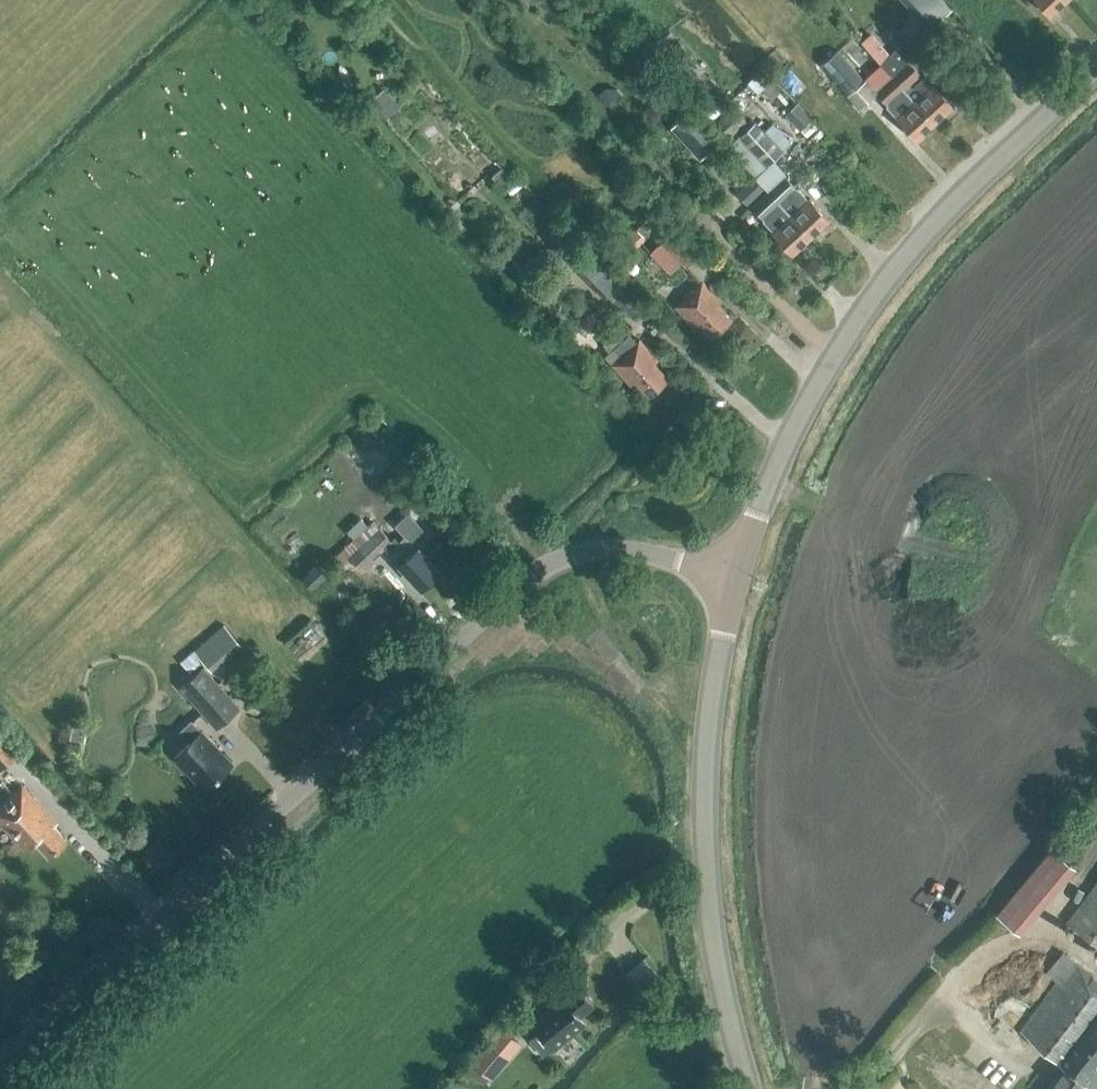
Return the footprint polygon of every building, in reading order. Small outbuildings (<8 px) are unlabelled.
[(1050,16),(1067,0),(1036,0),(1050,16)] [(918,49),(907,38),(881,62),(893,76),(909,61),(907,59),(918,49)] [(689,84),(705,68),(680,43),(664,59),(689,84)] [(893,76),(881,62),(862,78),(838,50),(820,65),(858,109),(877,93),(875,92),(893,76)] [(906,90),(923,75),(909,61),(893,76),(906,90)] [(906,92),(935,122),(953,105),(943,94),(953,84),(953,81),(947,74),(943,73),(933,83),(925,75),(923,75),(906,90),(906,92)] [(888,106),(906,90),(893,76),(875,92),(877,93),(888,106)] [(767,79),(758,88),(770,100),(779,92),(767,79)] [(388,117),(402,105),(386,88),(372,100),(388,117)] [(916,140),(935,122),(906,92),(900,98),(888,109),(916,140)] [(806,137),(819,125),(797,101),(784,113),(806,137)] [(730,136),(747,121),(734,106),(717,121),(730,136)] [(723,142),(693,109),(674,127),(703,160),(723,142)] [(790,215),(811,237),(829,220),(809,198),(808,199),(786,177),(789,175),(774,159),(792,143),(773,122),(764,130),(756,120),(728,146),(768,190),(782,205),(790,215)] [(501,169),(491,178),(502,191),(513,182),(501,169)] [(748,205),(764,190),(752,176),(735,192),(748,205)] [(765,220),(782,205),(768,190),(751,205),(765,220)] [(765,220),(764,221),(773,231),(772,232),(792,254),(811,237),(790,215),(782,205),(765,220)] [(556,250),(570,236),(554,219),(539,233),(556,250)] [(661,242),(686,268),(701,254),(676,228),(661,242)] [(645,239),(635,229),(622,242),(632,252),(645,239)] [(582,245),(566,259),(604,298),(619,283),(582,245)] [(712,338),(731,320),(718,305),(721,302),(703,281),(676,306),(694,326),(698,323),(712,338)] [(638,341),(630,333),(614,348),(622,356),(613,365),(631,385),(635,381),(649,396),(668,378),(654,363),(658,360),(639,340),(638,341)] [(392,542),(385,548),(399,563),(398,564),(421,588),(439,570),(416,546),(428,535),(408,513),(395,525),(404,536),(399,541),(394,536),(390,540),(392,542)] [(348,556),(379,527),(374,522),(337,556),(344,563),(349,558),(348,556)] [(348,556),(349,558),(363,572),(374,562),(373,560),(385,548),(392,542),(390,540),(379,527),(348,556)] [(312,587),(328,573),(320,564),(304,578),(312,587)] [(213,670),(243,643),(224,623),(182,661),(191,671),(204,659),(213,670)] [(216,728),(239,707),(201,667),(179,688),(216,728)] [(201,731),(191,720),(180,732),(190,742),(174,757),(205,790),(217,778),(218,778),(221,776),(220,775),(233,763),(202,731),(201,731)] [(18,752),(0,733),(0,769),(18,752)] [(66,839),(53,825),(54,823),(22,788),(0,808),(0,819),(27,848),(35,841),(48,856),(66,839)] [(1069,862),(1051,847),(995,914),(1014,929),(1069,862)] [(1068,923),(1096,945),(1096,885),(1068,923)] [(1096,1088),(1096,978),(1063,951),(1045,974),(1061,987),(1023,1034),(1065,1067),(1048,1088),(1081,1088),(1085,1083),(1093,1088),(1096,1088)] [(651,958),(630,965),(638,985),(658,978),(651,958)] [(554,1046),(583,1021),(579,1016),(593,1005),(591,1003),(592,999),(586,992),(582,993),(576,985),(549,1008),(550,1008),(533,1023),(554,1046)] [(492,1081),(523,1044),(502,1026),(470,1063),(492,1081)]
